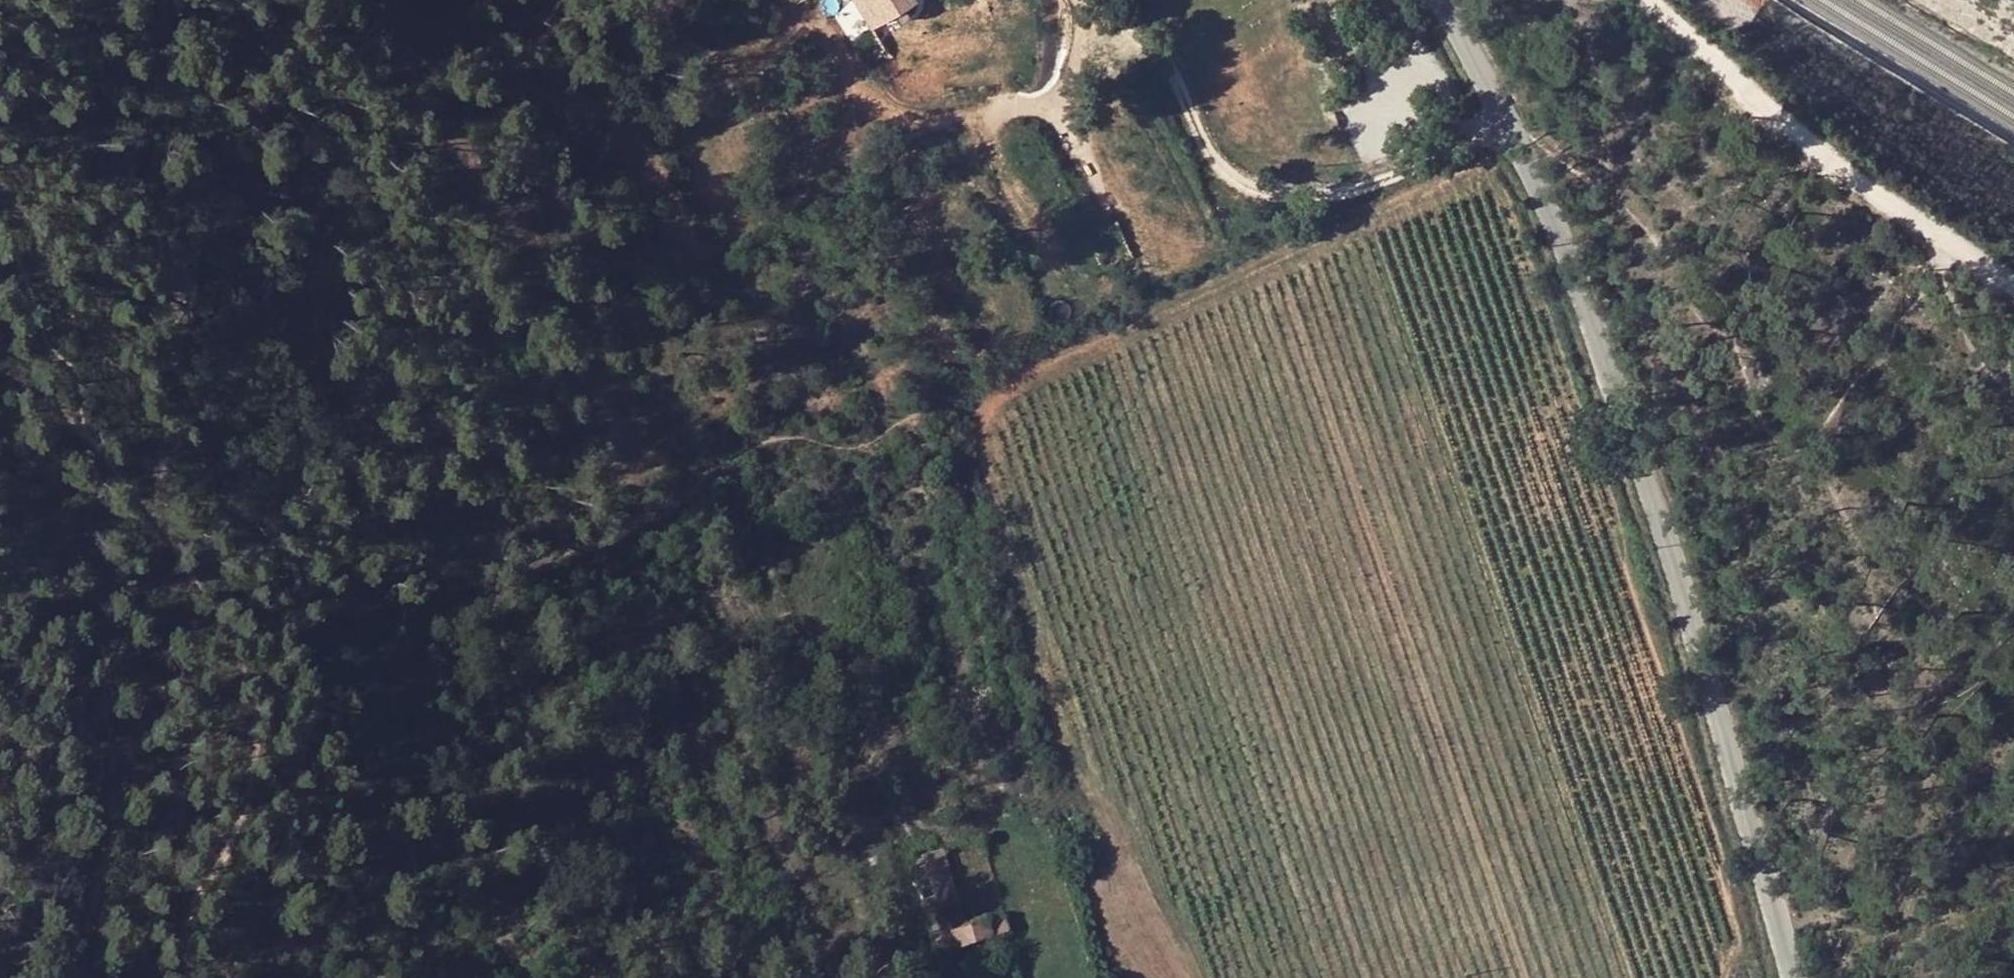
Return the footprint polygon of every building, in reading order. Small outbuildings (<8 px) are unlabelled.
[(912,0),(869,0),(881,19),(912,0)] [(1008,930),(1005,917),(935,938),(939,951),(955,946),(956,949),(991,939),(990,935),(1008,930)]
